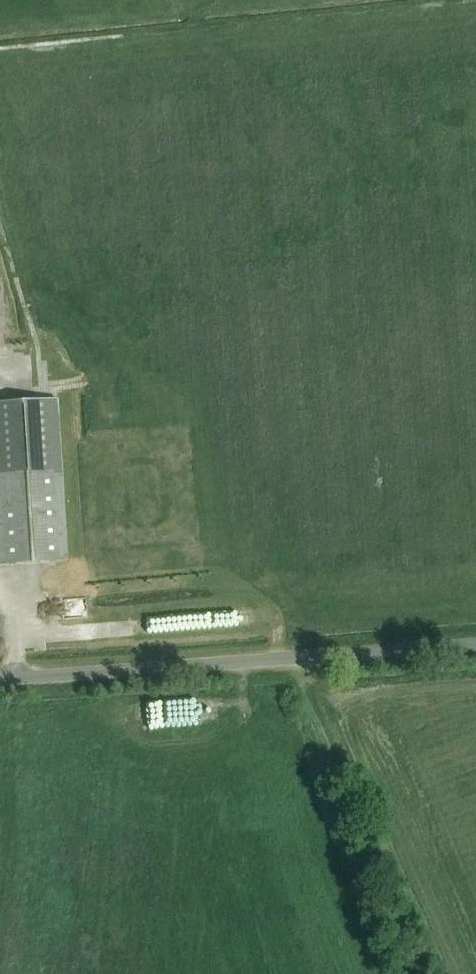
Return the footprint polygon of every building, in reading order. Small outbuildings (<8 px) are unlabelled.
[(60,472),(56,400),(0,404),(0,565),(66,561),(60,472)]
